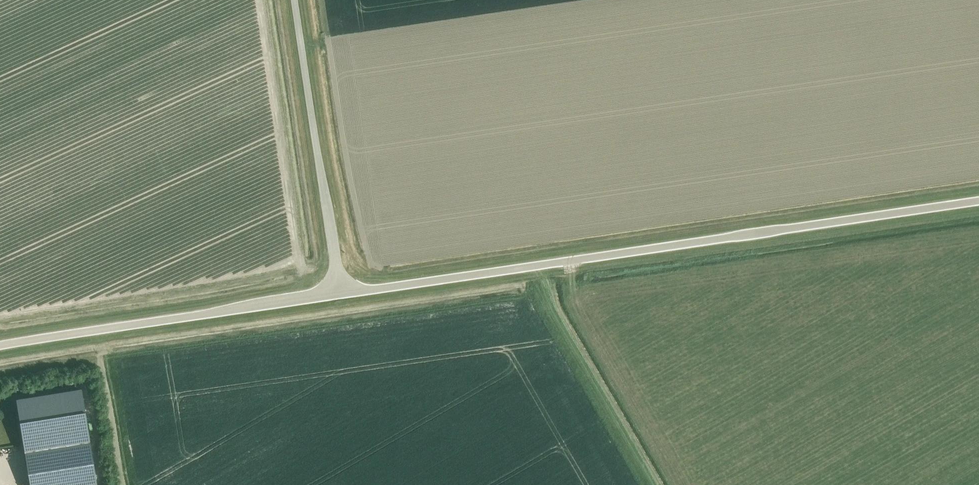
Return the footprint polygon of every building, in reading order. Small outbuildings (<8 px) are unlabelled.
[(26,459),(30,484),(90,484),(97,484),(82,391),(17,402),(26,459)]
